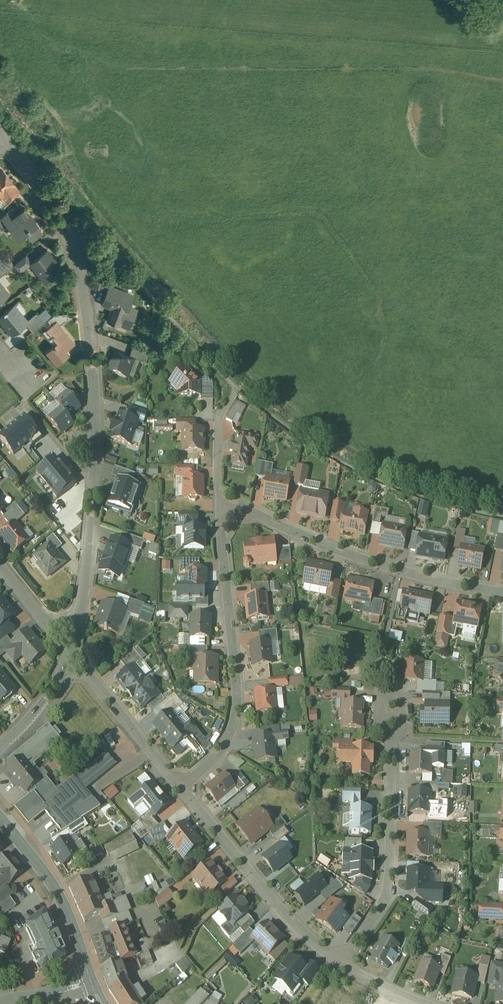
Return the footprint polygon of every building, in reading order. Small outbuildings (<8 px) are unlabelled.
[(0,172),(0,198),(7,192),(11,197),(19,190),(3,170),(0,172)] [(11,211),(16,218),(24,212),(18,205),(11,211)] [(13,220),(7,225),(8,226),(12,231),(16,229),(20,234),(24,231),(32,241),(43,232),(30,216),(32,215),(27,209),(13,220)] [(0,219),(0,229),(1,231),(8,226),(7,225),(13,220),(7,213),(0,219)] [(47,250),(31,263),(46,282),(63,269),(47,250)] [(0,259),(0,277),(14,265),(14,264),(6,255),(0,259)] [(26,255),(14,264),(14,265),(20,272),(29,264),(28,262),(30,260),(26,255)] [(116,278),(103,274),(98,288),(99,289),(99,288),(107,291),(109,286),(113,288),(116,278)] [(9,294),(0,283),(0,302),(9,294)] [(113,288),(109,286),(107,291),(103,303),(110,306),(111,305),(114,306),(111,314),(111,315),(109,320),(109,321),(113,322),(113,323),(115,324),(116,323),(120,325),(121,324),(131,328),(131,327),(128,326),(133,312),(129,311),(130,309),(128,307),(127,306),(131,294),(113,288)] [(8,311),(7,310),(5,312),(5,313),(0,317),(0,320),(13,335),(27,324),(13,307),(8,311)] [(38,312),(32,317),(35,321),(28,326),(33,333),(46,322),(38,312)] [(68,313),(55,315),(48,320),(52,325),(57,321),(60,325),(65,321),(69,321),(68,313)] [(60,325),(57,321),(52,325),(48,329),(53,335),(52,336),(53,337),(54,336),(59,342),(47,352),(57,365),(70,354),(67,350),(76,343),(60,325)] [(17,341),(25,338),(23,333),(15,336),(17,341)] [(147,351),(133,346),(130,356),(135,358),(133,362),(147,367),(147,351)] [(130,356),(117,352),(117,353),(114,362),(113,361),(109,373),(127,380),(133,362),(135,358),(130,356)] [(200,384),(185,369),(179,375),(181,377),(174,384),(179,388),(179,395),(180,396),(188,397),(189,396),(191,396),(192,397),(196,397),(197,396),(199,396),(200,396),(200,384)] [(213,386),(206,379),(200,384),(200,396),(199,396),(199,397),(201,399),(213,399),(213,386)] [(79,395),(70,384),(64,389),(66,392),(67,392),(73,400),(79,395)] [(80,408),(73,400),(67,392),(66,392),(54,402),(60,408),(68,418),(80,408)] [(244,412),(234,407),(235,405),(234,405),(226,420),(232,423),(236,415),(241,417),(244,412)] [(147,414),(128,407),(125,417),(138,421),(138,422),(143,424),(147,414)] [(68,418),(60,408),(48,418),(61,434),(73,424),(68,418)] [(13,455),(29,442),(32,446),(42,438),(24,415),(23,416),(24,417),(10,428),(10,427),(2,433),(2,434),(0,435),(0,439),(13,455)] [(125,417),(120,415),(117,422),(114,421),(111,431),(114,432),(112,439),(132,446),(136,435),(133,434),(138,422),(138,421),(125,417)] [(195,422),(177,422),(177,432),(183,432),(193,433),(193,431),(195,431),(195,422)] [(193,433),(183,432),(183,452),(203,452),(203,431),(195,431),(193,431),(193,433)] [(257,439),(238,435),(236,447),(231,446),(230,452),(235,453),(232,465),(245,467),(249,448),(255,449),(257,439)] [(75,440),(65,448),(70,455),(81,446),(75,440)] [(35,473),(57,499),(76,483),(55,457),(35,473)] [(273,466),(258,463),(255,477),(264,479),(265,473),(272,474),(273,466)] [(150,475),(159,475),(159,467),(150,466),(150,475)] [(135,474),(115,467),(112,477),(118,479),(118,478),(132,483),(135,474)] [(194,468),(176,467),(176,478),(184,478),(194,477),(194,468)] [(308,470),(298,468),(295,486),(304,488),(308,470)] [(194,477),(184,478),(184,498),(189,499),(189,500),(191,502),(195,502),(197,500),(197,499),(202,499),(202,491),(203,490),(203,487),(202,486),(202,478),(194,477)] [(132,483),(118,478),(118,479),(114,490),(116,491),(110,508),(122,512),(123,510),(131,512),(137,495),(136,494),(139,486),(132,483)] [(290,483),(267,479),(263,498),(286,502),(290,483)] [(328,496),(301,491),(297,514),(324,519),(328,496)] [(430,517),(432,503),(422,501),(419,516),(430,517)] [(345,506),(333,503),(330,521),(338,523),(338,522),(341,523),(343,514),(345,506)] [(17,506),(3,517),(11,527),(15,524),(25,516),(17,506)] [(389,511),(375,508),(372,524),(380,525),(381,518),(387,519),(389,511)] [(367,514),(356,512),(355,516),(343,514),(341,523),(340,531),(364,536),(367,514)] [(197,514),(181,514),(181,515),(180,515),(180,523),(194,523),(198,524),(198,515),(197,515),(197,514)] [(491,519),(489,533),(502,535),(502,521),(491,519)] [(194,523),(185,523),(184,536),(182,536),(182,546),(184,546),(184,548),(204,549),(204,541),(205,541),(205,540),(204,540),(204,534),(205,534),(205,532),(204,532),(204,529),(194,528),(194,523)] [(0,536),(8,547),(8,548),(11,551),(12,552),(13,553),(27,542),(20,535),(22,533),(15,524),(11,527),(0,536)] [(407,530),(383,525),(379,545),(403,549),(407,530)] [(465,532),(458,530),(457,537),(464,538),(465,532)] [(421,535),(412,533),(409,551),(417,552),(420,536),(421,536),(421,535)] [(143,541),(124,534),(121,542),(130,545),(130,546),(141,550),(144,541),(143,541)] [(62,546),(53,535),(47,541),(49,544),(50,544),(56,551),(62,546)] [(155,538),(145,535),(143,541),(144,541),(152,544),(153,544),(155,538)] [(421,536),(420,536),(417,552),(416,556),(443,561),(447,541),(421,536)] [(497,536),(494,551),(502,552),(502,550),(502,537),(497,536)] [(121,542),(112,539),(104,561),(106,561),(102,570),(106,571),(103,579),(112,582),(115,575),(119,576),(130,546),(130,545),(121,542)] [(262,541),(244,543),(246,561),(244,563),(245,566),(247,567),(249,567),(251,565),(267,563),(267,561),(276,561),(275,551),(275,550),(274,541),(263,542),(262,541)] [(49,544),(35,556),(43,566),(40,569),(47,578),(65,563),(56,551),(50,544),(49,544)] [(153,544),(152,544),(149,553),(158,557),(158,546),(153,544)] [(483,551),(462,546),(458,566),(480,570),(483,551)] [(290,547),(278,548),(278,550),(275,550),(275,551),(278,550),(279,562),(291,561),(290,547)] [(200,559),(182,559),(181,571),(188,571),(188,570),(200,570),(200,559)] [(332,569),(318,566),(318,565),(308,563),(303,586),(327,590),(328,591),(330,581),(332,569)] [(200,570),(188,570),(188,571),(187,589),(187,591),(204,591),(206,591),(206,571),(200,570)] [(367,581),(356,579),(354,581),(349,580),(344,598),(346,601),(360,604),(362,602),(366,603),(370,604),(371,599),(374,585),(368,584),(367,581)] [(340,583),(330,581),(328,591),(327,590),(326,599),(337,601),(340,583)] [(269,583),(251,585),(252,595),(270,593),(269,583)] [(204,597),(204,591),(187,591),(187,589),(177,589),(176,600),(196,600),(204,600),(204,597)] [(433,598),(410,593),(408,607),(407,611),(408,612),(429,616),(433,598)] [(266,596),(246,598),(248,620),(259,619),(258,616),(268,615),(266,596)] [(208,597),(204,597),(204,600),(196,600),(196,606),(208,606),(208,597)] [(383,602),(371,599),(370,604),(366,603),(363,614),(372,616),(380,618),(383,602)] [(0,601),(0,630),(8,624),(7,622),(14,616),(9,609),(10,609),(2,600),(0,601)] [(144,605),(129,600),(127,607),(129,608),(129,609),(133,611),(132,615),(139,618),(144,605)] [(126,610),(104,602),(95,627),(105,630),(104,631),(107,632),(108,631),(117,635),(126,610)] [(481,608),(458,603),(454,624),(477,628),(481,608)] [(408,607),(395,604),(392,622),(405,625),(408,612),(407,611),(408,607)] [(188,607),(170,607),(169,618),(187,619),(188,607)] [(211,617),(191,616),(191,638),(210,639),(211,617)] [(380,618),(372,616),(371,623),(378,624),(380,618)] [(452,619),(440,616),(436,634),(455,638),(457,627),(451,626),(452,619)] [(0,630),(0,641),(1,642),(5,639),(15,631),(8,624),(0,630)] [(390,639),(403,642),(405,633),(392,630),(390,639)] [(278,642),(277,631),(259,632),(260,643),(270,642),(270,643),(278,642)] [(34,642),(26,633),(12,643),(14,646),(6,653),(13,661),(21,655),(30,665),(46,652),(36,641),(34,642)] [(0,643),(0,654),(10,646),(5,639),(1,642),(0,643)] [(260,643),(251,644),(253,666),(272,664),(270,643),(270,642),(260,643)] [(207,648),(189,647),(189,658),(195,658),(196,658),(207,658),(207,648)] [(133,650),(119,661),(128,672),(134,667),(135,667),(142,661),(133,650)] [(207,658),(196,658),(195,658),(195,684),(189,683),(189,684),(216,685),(217,674),(215,674),(215,658),(207,658)] [(423,663),(405,662),(404,681),(422,682),(423,663)] [(128,672),(117,680),(133,700),(148,688),(137,675),(140,673),(135,667),(134,667),(128,672)] [(16,691),(10,684),(9,684),(0,673),(0,704),(16,691)] [(287,678),(269,680),(270,688),(288,686),(287,678)] [(434,685),(417,684),(417,693),(423,693),(434,694),(434,685)] [(274,690),(255,692),(258,713),(277,711),(274,690)] [(350,690),(332,690),(332,699),(350,700),(350,690)] [(434,694),(423,693),(423,701),(439,702),(439,694),(434,694)] [(183,706),(174,694),(160,706),(167,715),(171,712),(173,714),(183,706)] [(363,704),(344,703),(344,711),(341,711),(340,713),(340,718),(340,720),(343,720),(343,728),(362,729),(363,704)] [(447,705),(426,705),(426,710),(423,710),(423,723),(441,723),(441,718),(447,718),(447,705)] [(191,723),(181,711),(185,708),(183,706),(173,714),(184,728),(191,723)] [(173,714),(171,712),(167,715),(154,725),(173,749),(190,735),(191,734),(197,730),(191,723),(184,728),(173,714)] [(38,735),(7,760),(7,769),(7,770),(22,757),(33,771),(36,768),(34,765),(62,742),(48,725),(37,734),(38,735)] [(271,728),(261,729),(262,738),(272,737),(272,735),(271,728)] [(203,738),(197,730),(191,734),(197,742),(203,738)] [(287,732),(282,733),(282,735),(281,736),(278,736),(276,738),(277,741),(288,740),(287,732)] [(262,738),(254,739),(254,745),(252,745),(253,751),(255,751),(256,761),(276,759),(274,737),(272,737),(262,738)] [(203,738),(197,742),(204,751),(210,746),(203,738)] [(93,749),(85,739),(72,749),(80,759),(93,749)] [(439,746),(421,745),(421,753),(439,754),(439,746)] [(369,747),(354,747),(352,747),(340,747),(340,764),(354,764),(353,776),(369,776),(369,764),(372,764),(373,748),(369,748),(369,747)] [(431,756),(410,755),(410,773),(431,774),(431,756)] [(33,771),(22,757),(7,770),(29,797),(32,794),(32,793),(36,790),(37,792),(50,781),(46,777),(41,781),(33,771)] [(223,774),(206,789),(217,803),(234,788),(235,788),(228,781),(223,774)] [(245,787),(235,775),(228,781),(235,788),(234,788),(238,793),(245,787)] [(75,778),(57,790),(50,781),(37,792),(36,790),(32,793),(32,794),(33,794),(34,792),(45,805),(44,806),(43,806),(45,809),(46,809),(58,825),(94,801),(75,778)] [(466,780),(456,779),(456,793),(466,793),(466,780)] [(439,784),(422,783),(422,792),(430,793),(430,797),(438,797),(439,784)] [(170,805),(153,784),(138,796),(155,817),(170,805)] [(111,801),(121,793),(115,785),(105,792),(111,801)] [(361,791),(343,790),(342,803),(360,804),(361,791)] [(422,792),(410,792),(409,813),(429,814),(430,797),(430,793),(422,792)] [(94,801),(58,825),(64,832),(101,809),(94,801)] [(372,809),(350,808),(350,815),(343,815),(343,826),(349,827),(349,834),(371,835),(372,809)] [(259,811),(249,818),(248,816),(237,825),(236,824),(235,824),(249,841),(262,831),(264,834),(268,831),(272,827),(271,825),(259,811)] [(144,816),(138,821),(149,834),(159,826),(152,818),(148,821),(144,816)] [(281,818),(271,825),(272,827),(268,831),(273,837),(284,828),(287,826),(281,818)] [(159,826),(149,834),(156,843),(170,832),(163,823),(159,826)] [(442,824),(424,823),(423,831),(431,831),(431,837),(441,838),(442,824)] [(202,845),(185,824),(168,838),(184,859),(202,845)] [(284,828),(273,837),(278,843),(290,834),(284,828)] [(428,834),(409,833),(408,857),(427,857),(428,834)] [(132,835),(105,848),(111,863),(138,850),(132,835)] [(72,836),(52,848),(62,865),(83,852),(72,836)] [(362,841),(345,840),(344,853),(352,853),(361,853),(362,841)] [(280,845),(263,858),(274,872),(291,859),(280,845)] [(361,853),(352,853),(351,880),(370,880),(371,853),(361,853)] [(8,854),(0,861),(0,870),(1,871),(0,872),(0,891),(5,886),(6,887),(24,872),(8,854)] [(211,863),(193,877),(206,893),(205,896),(208,898),(210,899),(213,896),(213,894),(221,888),(227,883),(226,882),(224,880),(225,878),(223,876),(221,875),(211,863)] [(428,871),(409,870),(408,892),(427,893),(428,871)] [(317,875),(294,894),(304,907),(320,894),(328,888),(325,884),(317,875)] [(103,906),(99,896),(94,886),(96,885),(93,877),(91,878),(69,888),(77,906),(84,922),(100,914),(106,912),(103,906)] [(231,878),(226,882),(227,883),(221,888),(226,895),(237,885),(231,878)] [(167,879),(152,885),(156,893),(171,887),(167,879)] [(331,879),(325,884),(328,888),(320,894),(326,901),(340,890),(331,879)] [(10,897),(13,895),(6,887),(5,886),(0,891),(0,904),(10,897)] [(167,890),(155,900),(159,907),(172,897),(167,890)] [(0,904),(0,905),(4,915),(17,906),(10,897),(0,904)] [(108,904),(103,906),(106,912),(100,914),(103,922),(127,912),(130,911),(124,898),(113,902),(108,904)] [(236,898),(220,911),(224,915),(222,917),(227,923),(228,924),(230,922),(233,926),(235,924),(247,914),(248,913),(244,908),(247,907),(242,901),(240,903),(236,898)] [(432,910),(417,900),(412,907),(426,918),(432,910)] [(334,903),(329,909),(326,907),(321,914),(316,910),(312,915),(317,919),(316,920),(331,931),(332,931),(336,934),(348,918),(341,913),(344,910),(334,903)] [(486,906),(485,920),(502,921),(502,907),(486,906)] [(66,951),(47,911),(24,927),(33,946),(28,948),(39,972),(55,965),(63,959),(65,958),(66,956),(66,954),(66,953),(66,951)] [(127,912),(103,922),(108,933),(132,924),(127,912)] [(247,914),(235,924),(240,930),(244,934),(250,929),(255,924),(247,914)] [(354,915),(343,929),(351,935),(361,920),(354,915)] [(235,924),(233,926),(230,922),(228,924),(227,923),(221,929),(230,939),(240,930),(235,924)] [(436,926),(428,922),(426,926),(429,928),(434,931),(436,926)] [(268,923),(255,936),(263,944),(260,947),(268,955),(284,940),(284,939),(284,940),(268,924),(268,923)] [(109,936),(93,940),(101,969),(118,964),(121,962),(136,956),(145,952),(142,945),(141,946),(132,924),(108,933),(109,936)] [(429,928),(421,945),(417,943),(413,952),(422,955),(425,948),(426,948),(434,931),(429,928)] [(244,934),(232,946),(241,955),(255,941),(247,933),(250,929),(244,934)] [(0,937),(0,952),(6,954),(11,942),(0,937)] [(383,937),(371,960),(388,969),(390,964),(393,965),(397,957),(395,956),(400,946),(383,937)] [(406,941),(400,954),(407,958),(414,944),(406,941)] [(145,952),(136,956),(141,968),(153,963),(148,951),(145,952)] [(451,958),(442,955),(439,962),(437,968),(440,969),(438,973),(445,975),(451,958)] [(439,962),(425,956),(415,982),(432,988),(438,973),(440,969),(437,968),(439,962)] [(187,957),(176,964),(183,974),(194,967),(187,957)] [(304,967),(290,957),(274,979),(288,989),(292,992),(298,985),(301,980),(309,970),(304,967)] [(118,964),(101,969),(109,991),(128,983),(121,962),(118,964)] [(174,963),(164,968),(170,978),(180,973),(174,963)] [(309,970),(301,980),(309,986),(320,972),(308,963),(304,967),(309,970)] [(492,964),(489,985),(490,985),(491,976),(502,978),(502,966),(492,964)] [(488,967),(480,965),(476,978),(477,978),(476,982),(484,985),(488,967)] [(476,978),(457,973),(452,994),(472,999),(476,982),(477,978),(476,978)] [(109,991),(117,1003),(141,1003),(140,1002),(145,998),(138,986),(132,990),(128,983),(109,991)] [(298,985),(292,992),(288,989),(286,992),(292,997),(300,987),(298,985)] [(188,1003),(204,1003),(210,998),(201,990),(188,1003)] [(244,1000),(246,1003),(258,1003),(260,1003),(254,994),(244,1000)]
